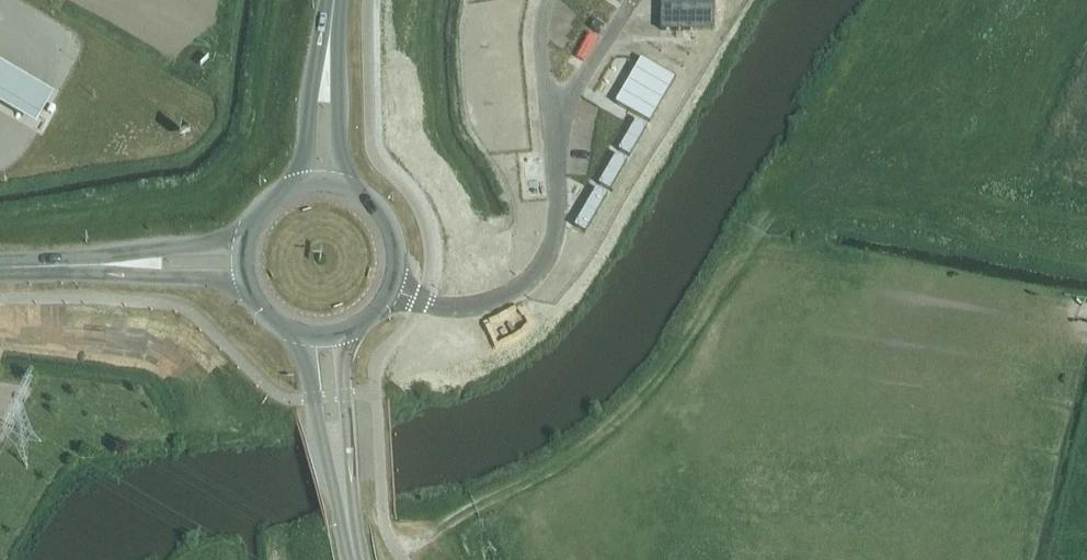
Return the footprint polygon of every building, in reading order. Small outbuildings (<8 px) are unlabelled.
[(660,31),(712,32),(713,0),(660,0),(660,31)] [(641,61),(615,106),(649,126),(675,81),(641,61)] [(0,66),(0,107),(37,128),(54,97),(0,66)] [(646,130),(635,124),(617,154),(629,161),(646,130)] [(615,158),(597,188),(609,195),(626,164),(615,158)] [(595,192),(573,230),(585,237),(606,199),(595,192)]
